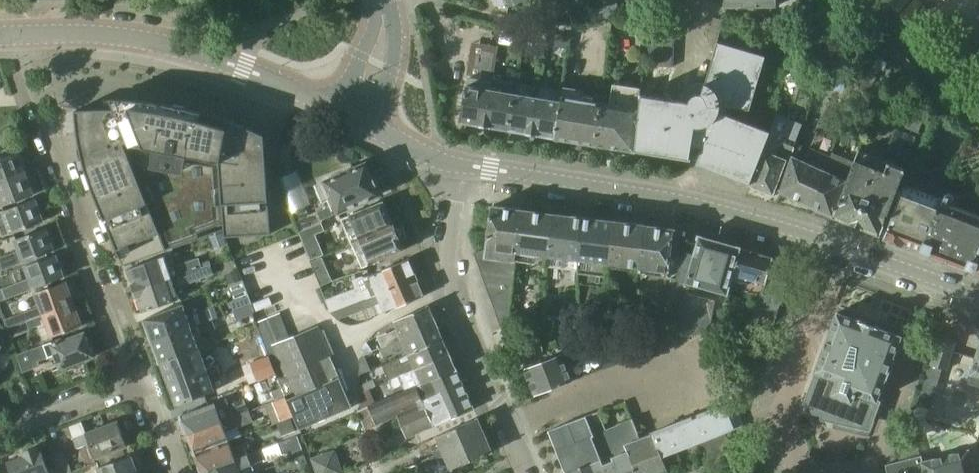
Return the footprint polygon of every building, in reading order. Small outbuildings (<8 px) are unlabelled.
[(588,7),(568,12),(571,25),(592,21),(588,7)] [(672,68),(674,26),(666,29),(664,17),(644,23),(648,34),(645,65),(672,68)] [(568,49),(571,37),(556,34),(554,46),(568,49)] [(691,145),(702,146),(696,164),(748,184),(768,130),(725,114),(728,107),(749,110),(765,56),(717,42),(705,83),(697,82),(690,84),(684,87),(679,93),(677,100),(640,94),(633,150),(689,158),(691,145)] [(791,62),(800,65),(805,46),(796,43),(791,62)] [(497,51),(495,51),(486,49),(481,79),(492,81),(493,79),(497,51)] [(864,72),(856,93),(868,98),(876,77),(864,72)] [(468,77),(467,85),(465,85),(459,122),(483,126),(485,126),(491,89),(492,81),(481,79),(468,77)] [(493,79),(492,81),(491,89),(485,126),(506,130),(509,130),(515,93),(516,83),(514,83),(494,80),(493,79)] [(532,134),(538,97),(540,87),(537,87),(516,83),(515,93),(509,130),(530,134),(532,134)] [(607,104),(599,103),(594,144),(633,150),(640,94),(641,88),(613,83),(611,99),(610,104),(607,104)] [(532,134),(554,138),(556,138),(563,96),(564,90),(562,90),(540,87),(538,97),(532,134)] [(564,90),(563,96),(556,138),(594,144),(599,103),(601,93),(600,93),(594,92),(594,97),(591,96),(584,95),(584,91),(564,88),(564,90)] [(269,220),(264,134),(256,130),(243,125),(229,120),(219,116),(205,112),(191,109),(177,105),(167,103),(167,105),(169,105),(168,113),(157,112),(143,110),(133,109),(126,109),(118,108),(110,108),(96,108),(82,109),(75,109),(74,110),(74,111),(75,112),(75,120),(76,125),(76,130),(78,140),(81,153),(82,159),(84,164),(86,172),(89,180),(92,188),(122,264),(222,229),(223,229),(224,235),(234,235),(234,232),(225,233),(224,222),(269,220)] [(791,152),(798,124),(774,115),(768,130),(748,184),(750,185),(751,188),(757,190),(760,189),(771,193),(787,151),(791,152)] [(910,115),(905,127),(919,133),(924,120),(910,115)] [(857,149),(853,161),(832,214),(878,235),(904,168),(901,167),(908,150),(903,148),(908,135),(894,129),(882,160),(857,149)] [(790,155),(779,192),(811,206),(825,171),(831,152),(830,152),(834,142),(816,134),(804,161),(790,155)] [(25,173),(16,148),(0,154),(0,182),(25,173)] [(827,214),(829,213),(832,214),(853,161),(831,152),(825,171),(811,206),(816,208),(817,210),(827,214)] [(315,185),(322,202),(327,199),(330,205),(317,211),(320,219),(379,194),(365,162),(324,180),(324,181),(315,185)] [(0,182),(0,203),(2,207),(33,195),(25,173),(0,182)] [(903,185),(883,237),(921,250),(940,200),(940,199),(903,185)] [(34,198),(3,210),(0,211),(0,225),(7,223),(11,233),(43,221),(34,198)] [(940,200),(921,250),(946,260),(968,203),(953,198),(950,204),(940,200)] [(349,214),(360,241),(393,227),(382,201),(349,214)] [(946,260),(973,270),(978,254),(978,207),(968,203),(946,260)] [(304,204),(290,209),(298,231),(312,226),(304,204)] [(508,326),(516,251),(517,251),(522,209),(492,205),(486,248),(473,253),(499,325),(508,326)] [(522,209),(517,251),(547,255),(552,212),(522,209)] [(552,212),(547,255),(577,259),(583,216),(552,212)] [(579,284),(605,287),(607,263),(608,263),(613,220),(583,216),(577,259),(578,259),(576,272),(581,273),(579,284)] [(613,220),(608,263),(638,266),(644,224),(613,220)] [(668,270),(674,228),(644,224),(638,266),(668,270)] [(14,238),(19,251),(0,258),(0,263),(2,270),(54,251),(45,226),(14,238)] [(369,263),(403,249),(398,237),(400,233),(398,228),(394,228),(393,227),(360,241),(369,263)] [(683,251),(676,279),(690,283),(727,294),(740,246),(698,234),(696,243),(688,241),(685,252),(683,251)] [(745,284),(747,279),(764,284),(762,292),(774,295),(782,264),(772,261),(773,257),(740,246),(727,294),(728,294),(733,279),(745,284)] [(55,253),(24,264),(30,280),(13,286),(13,287),(4,290),(6,298),(33,289),(64,277),(55,253)] [(163,256),(126,268),(134,290),(171,277),(210,263),(209,261),(200,264),(198,258),(168,269),(163,256)] [(407,258),(364,277),(362,276),(352,280),(355,287),(356,288),(325,300),(329,312),(415,277),(407,258)] [(141,312),(178,299),(174,288),(213,274),(210,263),(171,277),(134,290),(141,312)] [(379,303),(381,303),(385,313),(423,296),(415,277),(329,312),(330,313),(336,319),(379,303)] [(668,324),(668,338),(709,332),(715,300),(688,294),(690,283),(676,279),(672,278),(670,301),(668,324)] [(5,321),(8,328),(74,303),(65,279),(34,291),(40,307),(13,317),(14,318),(5,321)] [(249,299),(232,306),(233,310),(251,303),(249,299)] [(82,326),(74,303),(8,328),(11,338),(30,331),(29,329),(46,323),(51,337),(82,326)] [(254,311),(251,303),(233,310),(238,320),(252,315),(252,312),(254,311)] [(182,304),(143,318),(152,341),(217,316),(214,305),(186,315),(182,304)] [(386,332),(376,336),(380,346),(399,336),(434,320),(427,305),(392,320),(396,328),(386,333),(386,332)] [(276,373),(278,375),(279,378),(330,357),(330,355),(331,354),(334,353),(324,328),(320,330),(318,324),(289,336),(279,311),(255,322),(276,373)] [(901,337),(901,335),(899,335),(879,328),(880,327),(859,319),(858,320),(838,313),(839,312),(837,311),(836,313),(836,314),(816,370),(816,372),(815,371),(801,410),(868,425),(886,376),(887,376),(894,357),(893,357),(900,337),(901,337)] [(217,316),(152,341),(160,362),(203,345),(204,345),(200,335),(215,329),(212,320),(218,318),(217,316)] [(404,347),(406,351),(441,336),(434,320),(399,336),(380,346),(378,347),(382,357),(395,351),(395,350),(404,347)] [(668,338),(668,324),(639,327),(639,342),(667,338),(668,338)] [(590,333),(590,341),(610,339),(609,330),(590,333)] [(60,367),(93,355),(92,353),(94,350),(91,343),(88,343),(84,331),(51,344),(50,342),(32,348),(37,361),(55,355),(60,367)] [(544,351),(539,331),(507,339),(512,359),(544,351)] [(957,339),(940,334),(930,364),(917,405),(930,408),(942,368),(947,369),(947,370),(957,374),(963,355),(953,351),(957,339)] [(448,352),(441,336),(406,351),(410,360),(389,369),(393,377),(413,367),(448,352)] [(361,349),(360,353),(360,356),(372,350),(365,341),(363,345),(361,349)] [(966,383),(978,387),(978,341),(966,383)] [(160,362),(168,383),(206,368),(198,348),(203,345),(160,362)] [(535,395),(571,381),(623,361),(621,356),(570,376),(567,369),(588,361),(584,350),(561,355),(524,368),(528,378),(526,384),(530,392),(535,394),(535,395)] [(16,356),(22,372),(31,369),(25,352),(16,356)] [(455,368),(448,352),(413,367),(393,377),(393,378),(389,380),(393,389),(402,386),(404,390),(454,368),(455,368)] [(286,397),(287,398),(339,376),(330,357),(279,378),(286,397)] [(176,404),(214,390),(211,382),(222,378),(217,365),(206,369),(206,368),(168,383),(176,404)] [(364,407),(357,410),(365,429),(375,425),(376,425),(397,416),(406,438),(434,425),(473,409),(454,368),(404,390),(371,403),(364,407)] [(266,404),(270,403),(286,397),(279,378),(278,375),(276,373),(256,381),(266,404)] [(299,429),(352,406),(339,376),(287,398),(291,410),(299,429)] [(359,393),(359,394),(363,392),(376,386),(372,379),(358,386),(359,393)] [(637,467),(662,457),(704,441),(726,433),(743,426),(727,382),(711,389),(719,408),(638,439),(631,420),(606,430),(599,413),(586,418),(585,417),(584,417),(584,416),(578,419),(549,429),(557,448),(564,467),(567,472),(620,472),(637,467)] [(270,403),(276,415),(291,410),(287,398),(286,397),(270,403)] [(214,402),(179,415),(187,434),(248,411),(244,399),(216,409),(214,402)] [(187,434),(194,452),(240,435),(238,428),(251,423),(247,413),(249,412),(248,411),(187,434)] [(294,430),(289,416),(276,422),(281,436),(294,430)] [(439,443),(419,451),(423,461),(484,435),(476,416),(435,434),(439,443)] [(126,444),(118,421),(73,438),(76,446),(88,442),(94,456),(126,444)] [(285,439),(290,453),(301,448),(297,435),(285,439)] [(438,472),(442,472),(450,469),(492,452),(484,435),(423,461),(419,463),(423,472),(430,472),(436,470),(438,472)] [(228,440),(194,452),(201,471),(247,453),(245,448),(249,447),(248,443),(231,449),(228,440)] [(8,461),(12,472),(54,472),(52,468),(48,470),(40,449),(39,449),(37,445),(22,451),(23,456),(8,461)] [(320,472),(346,472),(337,448),(314,456),(320,472)] [(201,472),(240,472),(239,469),(264,460),(261,449),(248,454),(247,453),(201,471),(201,472)] [(969,449),(931,459),(929,453),(885,465),(887,472),(975,472),(969,449)] [(71,470),(63,450),(51,455),(58,472),(70,472),(72,472),(71,470)] [(136,471),(135,468),(134,465),(137,462),(134,455),(130,454),(129,452),(97,465),(100,472),(137,472),(136,471)] [(662,457),(637,467),(639,472),(668,472),(662,457)]
